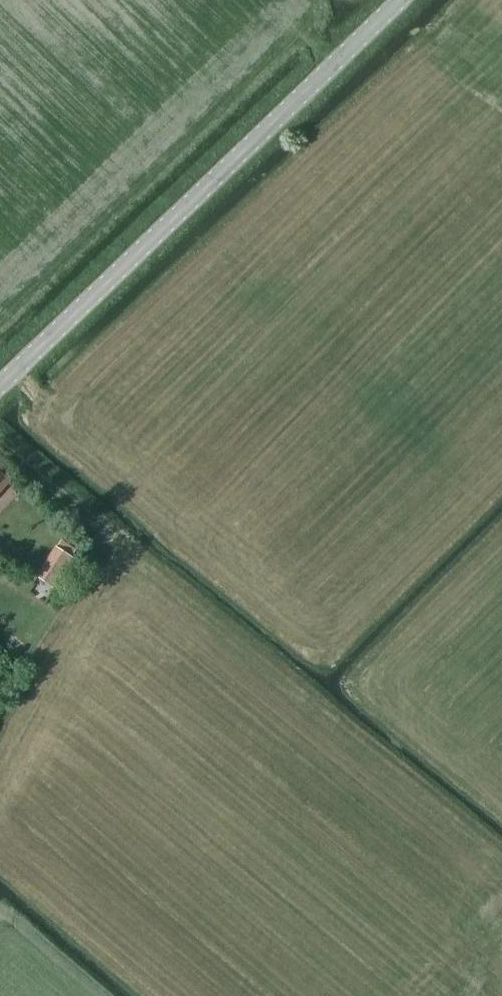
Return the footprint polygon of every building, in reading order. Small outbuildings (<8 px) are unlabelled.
[(34,575),(55,590),(76,559),(54,545),(34,575)] [(15,662),(28,646),(7,628),(0,636),(0,648),(15,662)]
